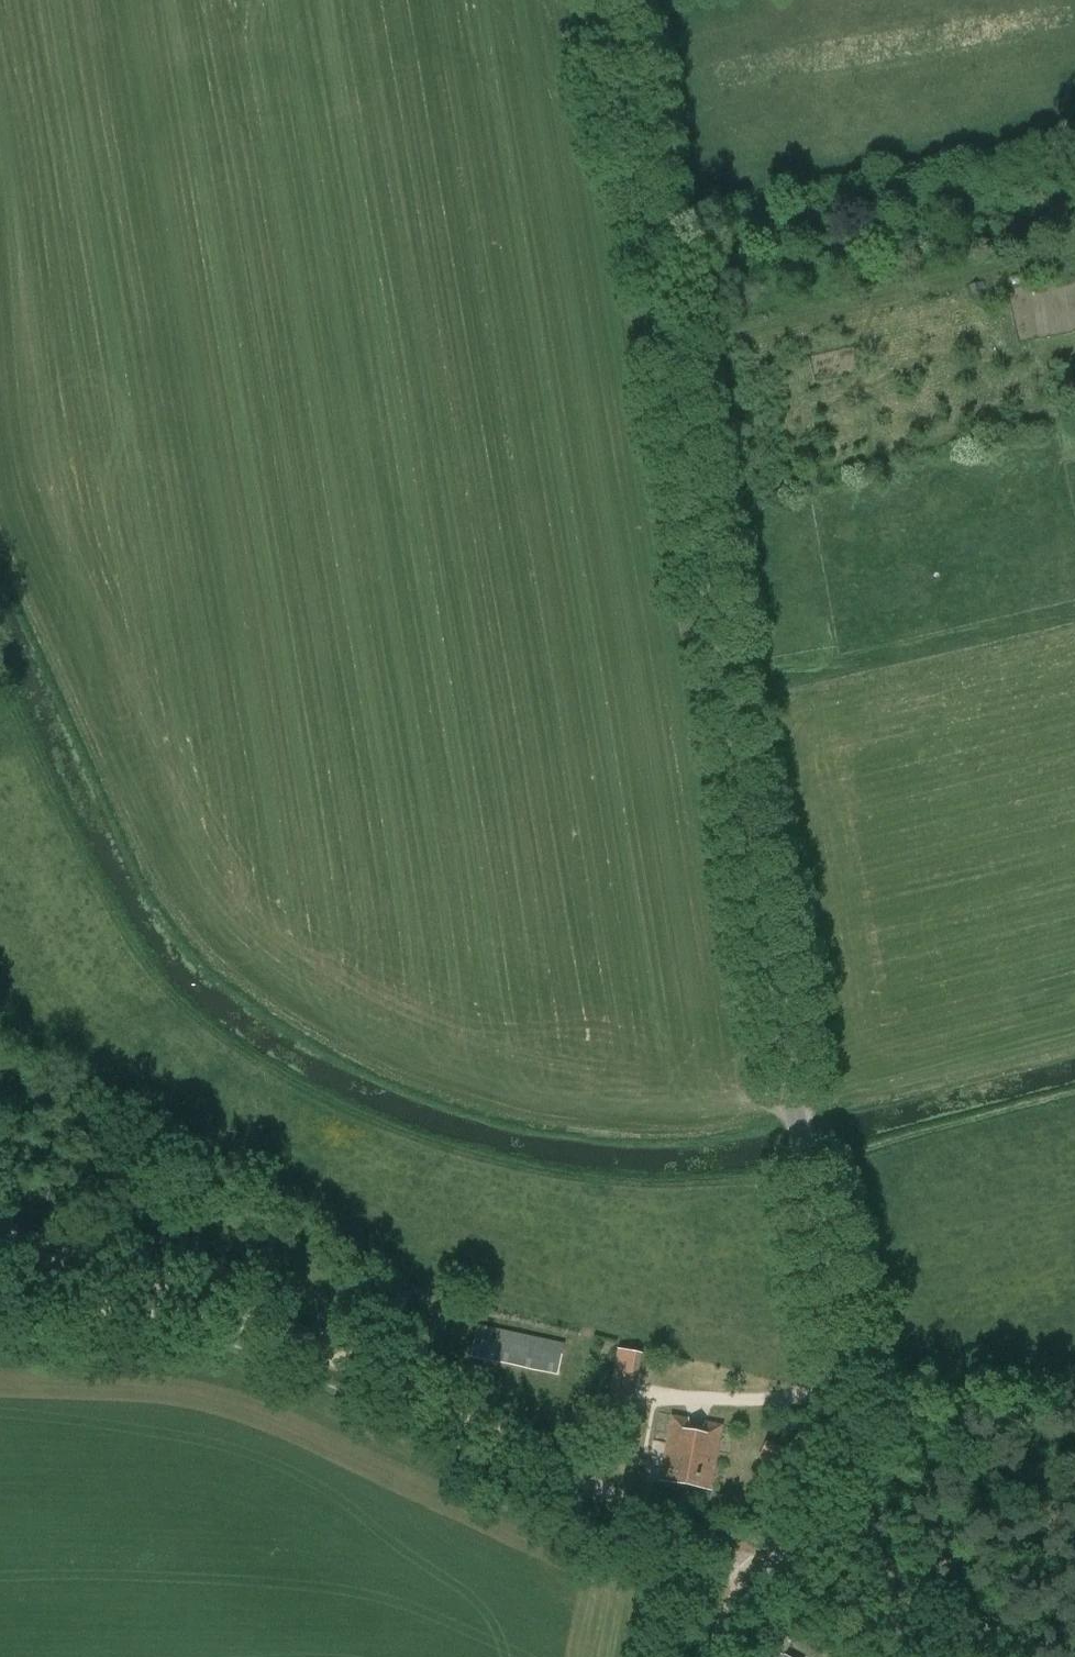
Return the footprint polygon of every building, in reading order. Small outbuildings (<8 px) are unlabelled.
[(558,1375),(563,1355),(556,1353),(558,1342),(478,1325),(470,1358),(558,1375)] [(639,1354),(618,1350),(613,1378),(634,1382),(639,1354)] [(710,1489),(722,1425),(672,1416),(660,1480),(710,1489)] [(599,1440),(627,1446),(630,1431),(602,1425),(599,1440)] [(775,1648),(771,1656),(793,1656),(775,1648)]
